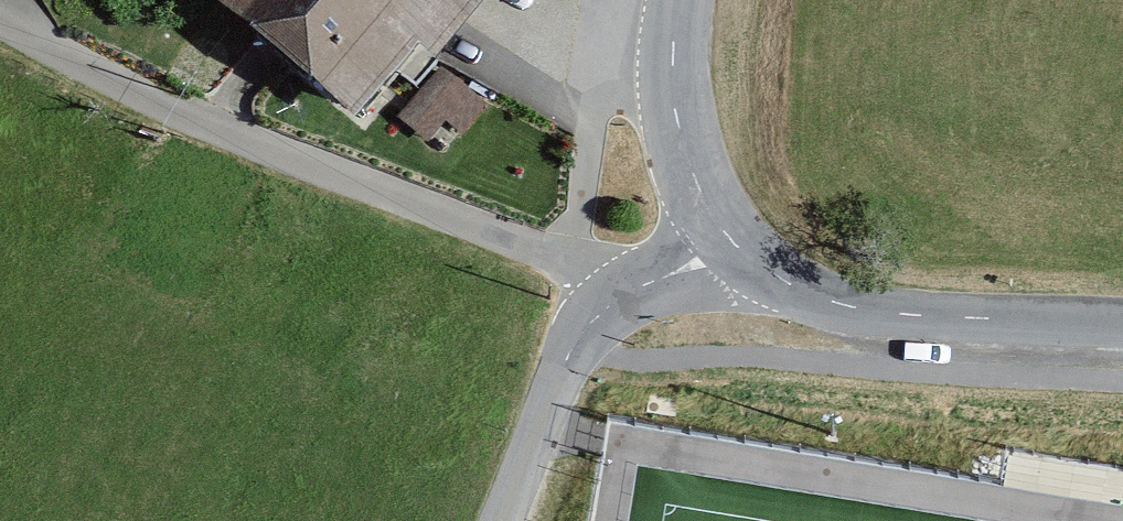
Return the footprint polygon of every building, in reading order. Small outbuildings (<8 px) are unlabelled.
[(345,121),(408,47),(432,57),(478,0),(209,0),(345,121)] [(445,74),(401,126),(432,153),(450,132),(465,144),(491,113),(445,74)]
